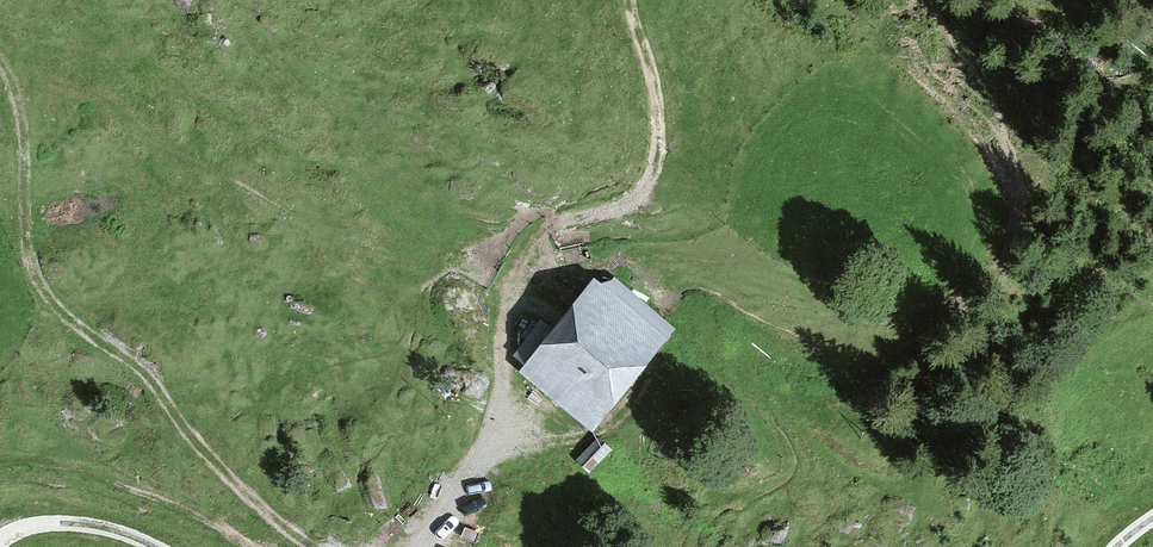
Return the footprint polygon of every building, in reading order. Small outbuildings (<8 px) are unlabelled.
[(668,335),(594,276),(520,368),(594,427),(668,335)]
